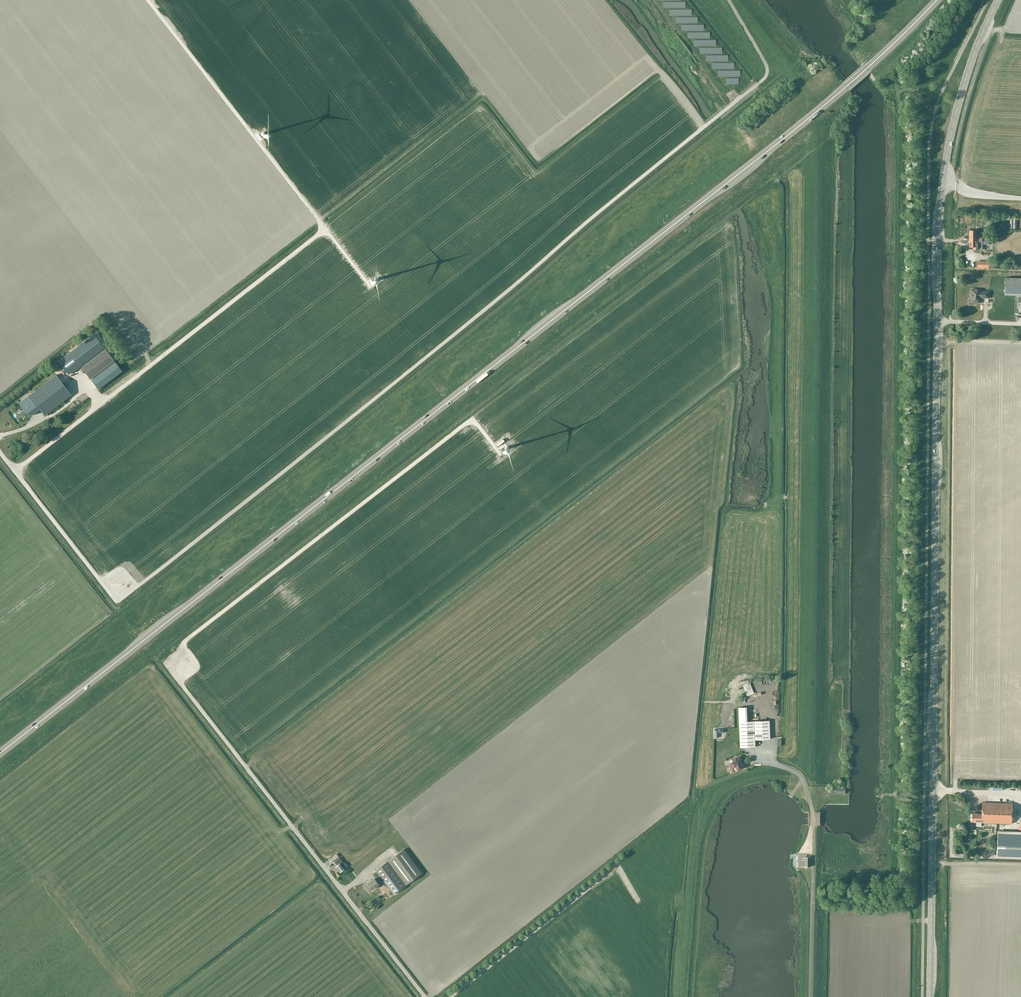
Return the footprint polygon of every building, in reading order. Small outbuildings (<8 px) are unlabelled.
[(969,231),(970,241),(982,241),(983,241),(983,238),(977,238),(977,231),(969,231)] [(982,241),(970,241),(970,248),(973,248),(973,250),(982,250),(982,241)] [(1020,296),(1020,278),(1005,278),(1005,295),(1020,296)] [(980,291),(980,290),(971,289),(971,298),(970,298),(969,299),(969,304),(970,304),(974,305),(975,304),(975,303),(980,303),(980,300),(982,298),(988,298),(989,292),(980,291)] [(94,334),(59,361),(69,375),(104,348),(94,334)] [(105,348),(81,366),(91,379),(115,361),(105,348)] [(98,389),(122,371),(115,362),(91,380),(98,389)] [(45,415),(71,395),(56,374),(19,403),(29,416),(40,408),(45,415)] [(743,685),(747,696),(754,693),(749,682),(743,685)] [(739,707),(741,747),(755,747),(755,740),(770,739),(769,721),(746,721),(745,707),(739,707)] [(732,772),(744,768),(745,767),(743,763),(744,763),(741,756),(732,759),(732,760),(729,761),(730,763),(729,764),(732,772)] [(982,822),(1012,823),(1012,804),(982,803),(982,813),(972,813),(972,821),(982,821),(982,822)] [(997,836),(996,856),(1020,857),(1020,837),(997,836)] [(394,894),(422,873),(404,849),(376,870),(376,871),(372,875),(374,878),(368,883),(372,889),(379,884),(377,881),(381,878),(394,894)] [(335,867),(339,872),(347,866),(345,863),(344,864),(339,857),(334,861),(337,865),(335,867)] [(802,860),(802,866),(811,866),(811,857),(805,857),(805,860),(802,860)]
